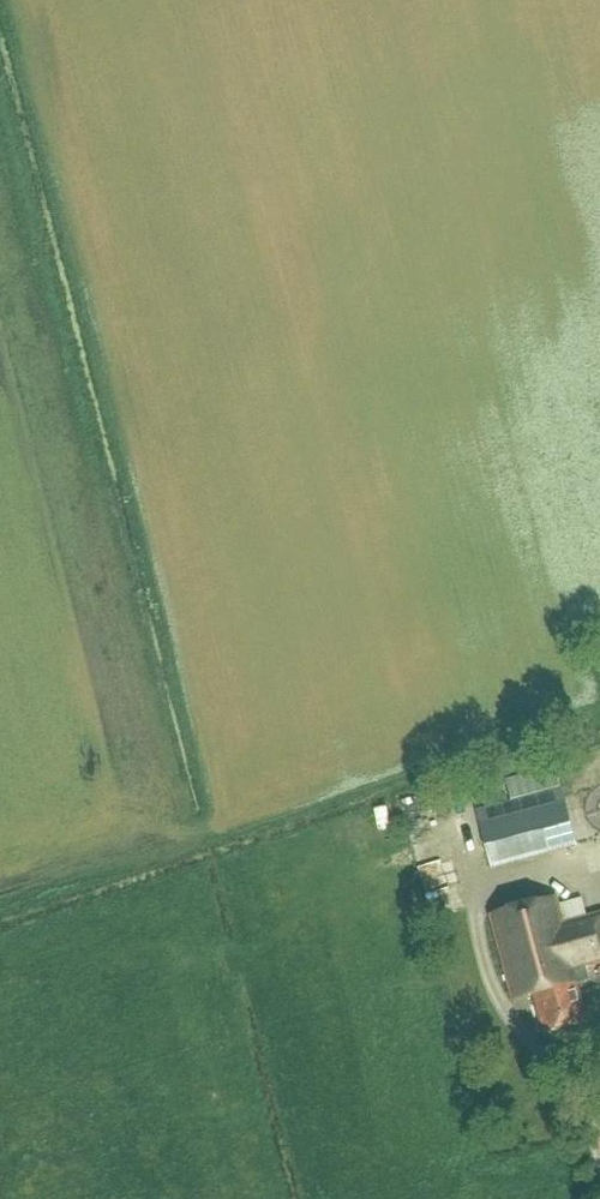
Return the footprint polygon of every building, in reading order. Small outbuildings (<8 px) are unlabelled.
[(577,846),(566,803),(481,825),(492,868),(577,846)] [(554,895),(487,913),(509,998),(532,992),(542,1031),(583,1020),(573,983),(584,980),(581,968),(599,963),(599,913),(561,923),(554,895)]
